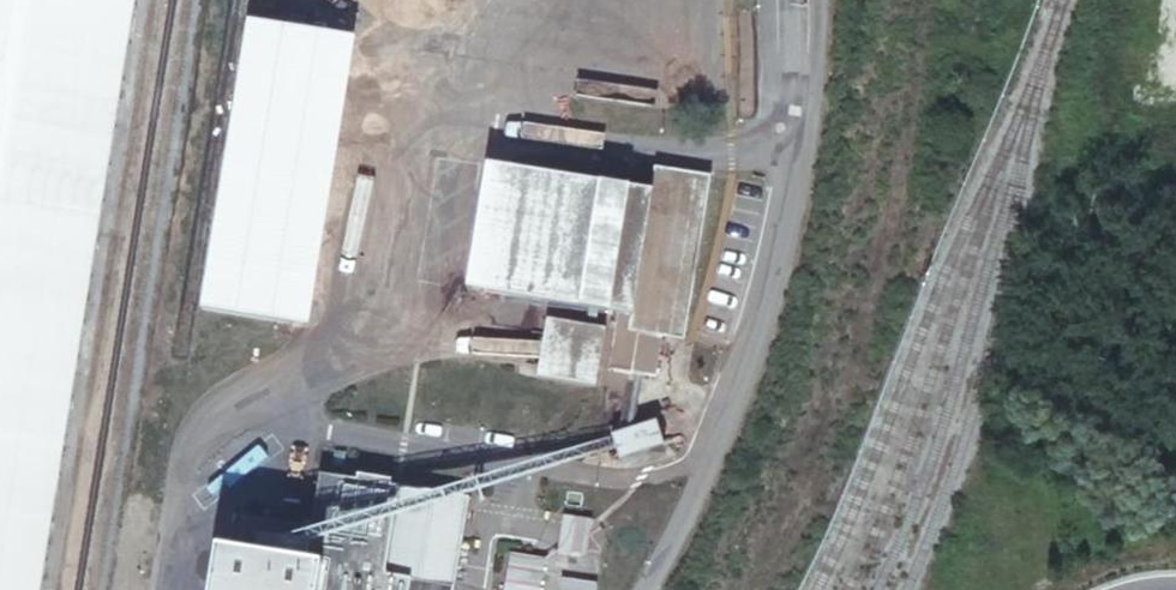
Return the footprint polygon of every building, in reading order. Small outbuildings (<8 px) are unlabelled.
[(133,0),(0,0),(0,589),(38,589),(133,0)] [(291,323),(339,36),(247,21),(201,309),(291,323)] [(647,189),(489,163),(469,296),(626,322),(647,189)] [(712,176),(650,168),(647,189),(626,322),(624,335),(685,343),(712,176)] [(603,329),(547,320),(538,377),(594,386),(603,329)] [(656,379),(661,340),(638,337),(633,376),(656,379)] [(613,456),(658,443),(650,414),(605,427),(613,456)] [(466,496),(412,488),(399,578),(452,586),(466,496)] [(216,551),(210,589),(318,589),(321,567),(216,551)]
